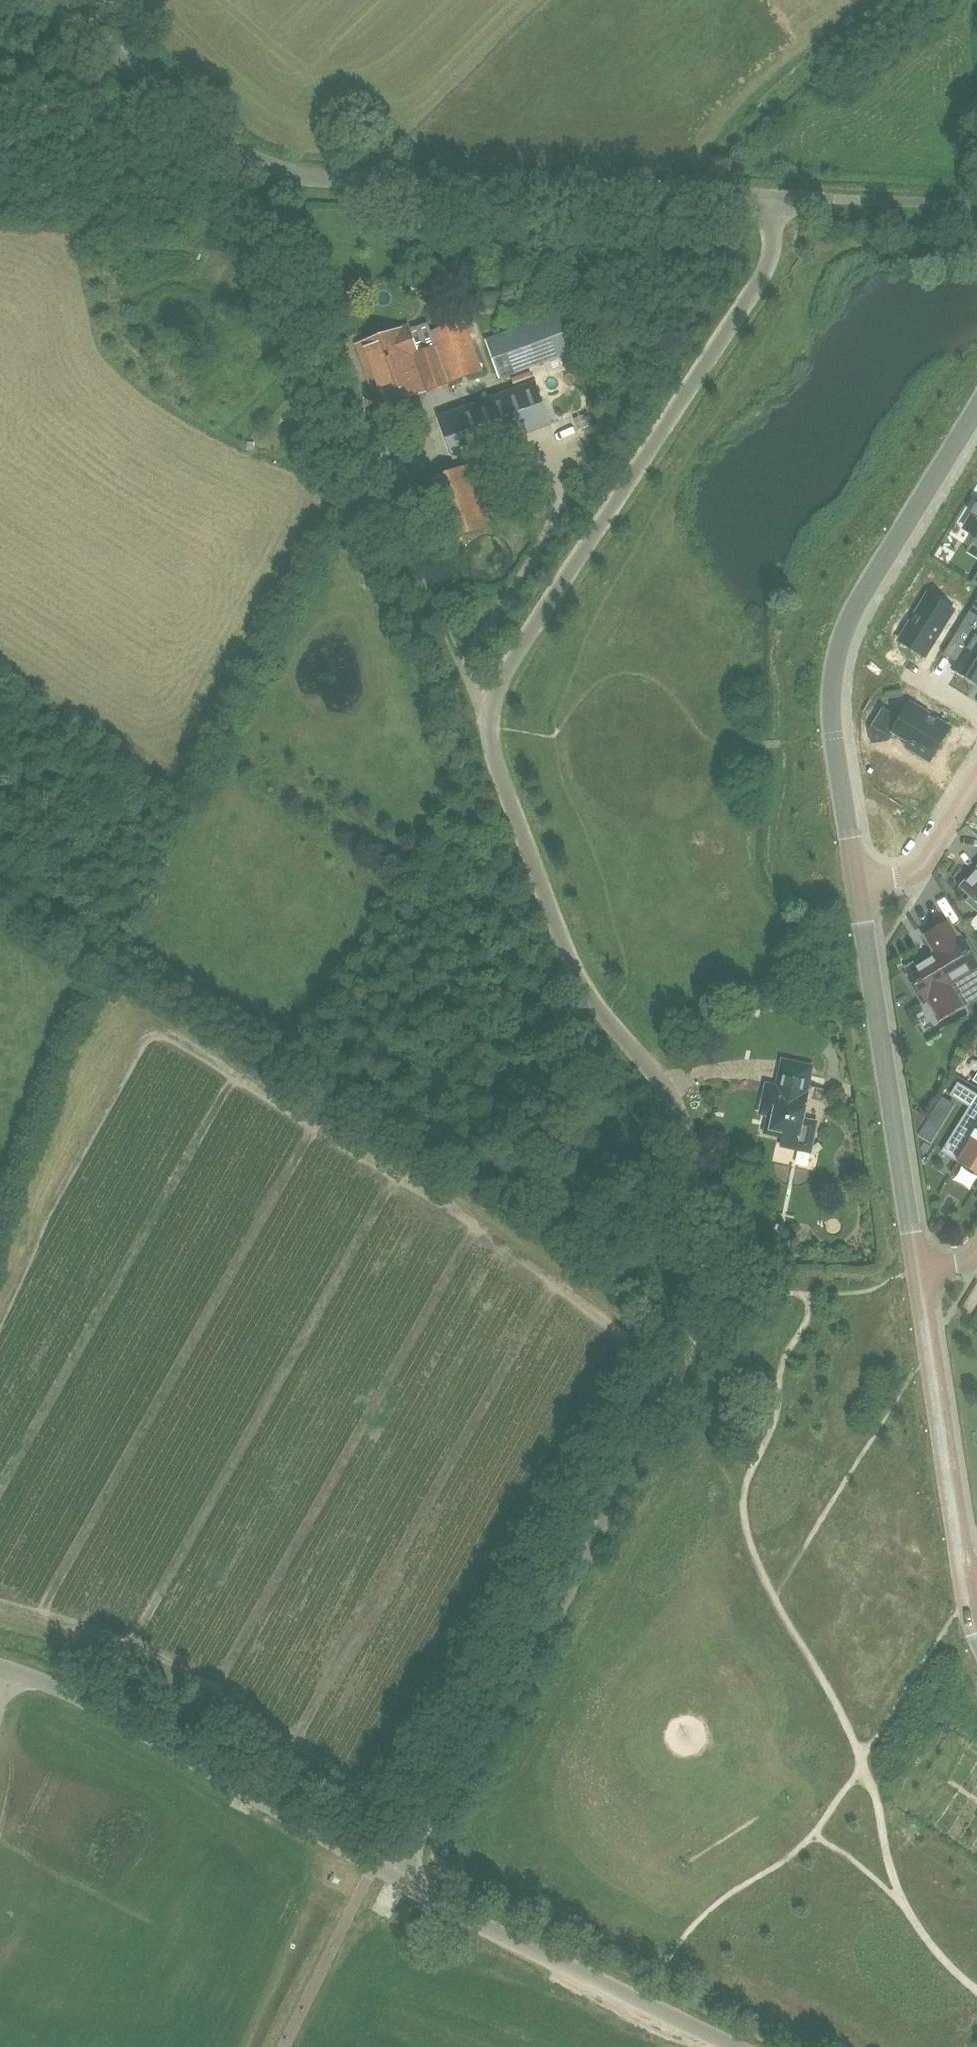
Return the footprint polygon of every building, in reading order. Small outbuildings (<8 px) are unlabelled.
[(516,246),(506,245),(505,260),(515,260),(516,246)] [(570,352),(557,315),(486,341),(499,378),(570,352)] [(479,371),(468,339),(461,320),(428,332),(434,347),(416,354),(406,327),(357,345),(379,408),(425,391),(447,383),(479,371)] [(549,425),(533,382),(435,418),(451,461),(549,425)] [(438,404),(460,393),(456,385),(434,396),(438,404)] [(588,427),(584,416),(574,420),(578,430),(588,427)] [(537,462),(530,470),(544,483),(551,474),(537,462)] [(444,544),(494,524),(471,465),(422,483),(444,544)] [(964,528),(976,535),(972,541),(976,544),(976,502),(975,501),(968,513),(972,515),(964,528)] [(951,640),(965,648),(952,669),(976,684),(976,598),(951,640)] [(924,600),(899,640),(925,656),(950,615),(924,600)] [(938,745),(949,728),(910,704),(901,718),(882,707),(871,725),(891,737),(894,732),(909,741),(907,746),(925,757),(934,742),(938,745)] [(958,886),(969,896),(965,901),(976,912),(976,865),(958,886)] [(949,923),(927,937),(936,952),(909,967),(918,983),(915,985),(924,1000),(928,998),(938,1016),(961,1003),(955,994),(976,981),(976,962),(965,943),(962,945),(949,923)] [(802,1119),(808,1093),(806,1093),(812,1067),(783,1060),(778,1087),(767,1084),(761,1113),(770,1115),(766,1132),(783,1136),(781,1145),(810,1151),(816,1122),(802,1119)] [(957,1082),(950,1095),(974,1109),(958,1135),(946,1154),(958,1162),(976,1174),(976,1093),(957,1082)] [(940,1128),(927,1120),(918,1135),(931,1142),(940,1128)]
